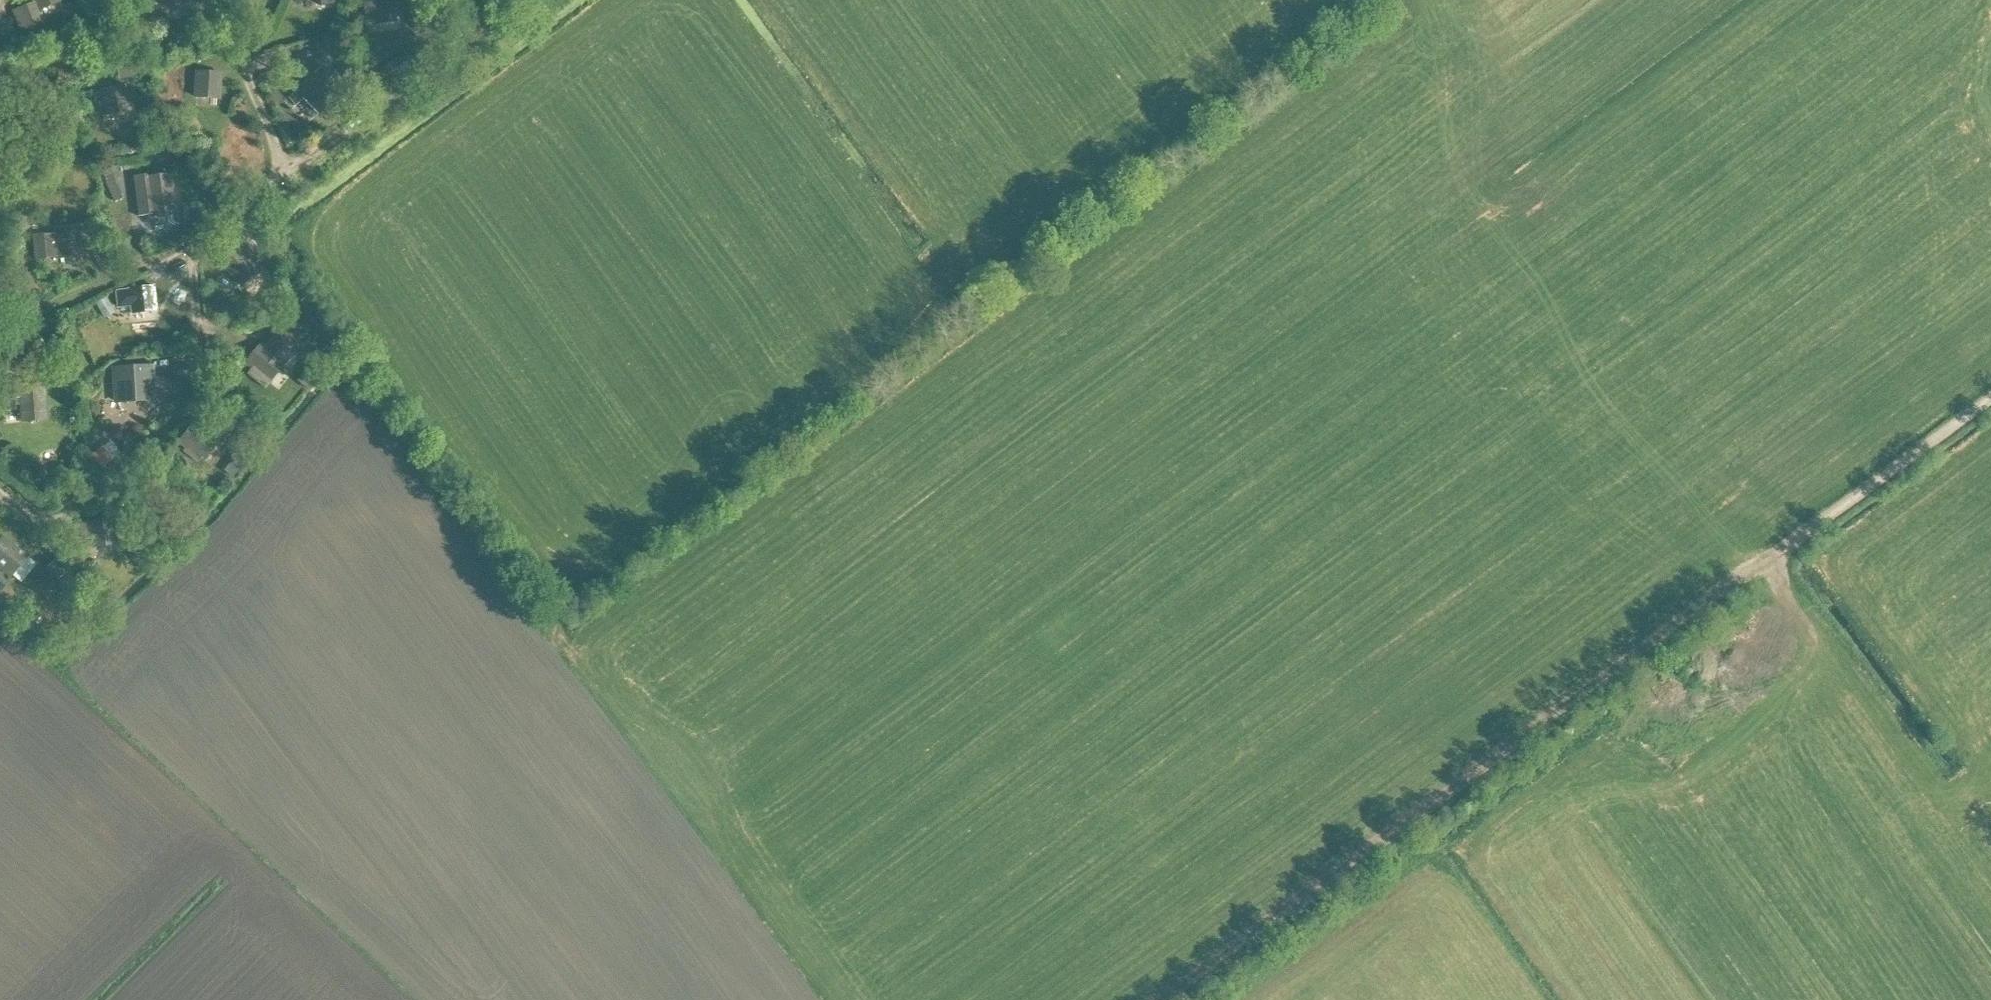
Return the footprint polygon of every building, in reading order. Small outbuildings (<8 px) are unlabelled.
[(28,27),(40,22),(36,11),(61,1),(61,0),(34,0),(36,3),(14,12),(21,30),(28,27)] [(366,16),(376,15),(377,24),(401,22),(399,0),(365,0),(366,16)] [(132,59),(115,63),(119,81),(136,77),(132,59)] [(341,66),(335,73),(344,81),(350,75),(341,66)] [(318,114),(336,97),(323,85),(331,76),(322,67),(290,99),(296,104),(302,98),(318,114)] [(219,99),(221,74),(196,72),(194,97),(219,99)] [(106,116),(130,111),(125,86),(101,91),(101,93),(92,95),(95,109),(104,107),(106,116)] [(158,152),(148,154),(150,163),(153,162),(166,172),(172,163),(158,152)] [(122,166),(110,167),(114,197),(126,195),(122,166)] [(133,177),(138,217),(151,215),(152,216),(177,213),(171,174),(147,177),(146,175),(133,177)] [(80,257),(78,232),(53,234),(43,235),(33,236),(35,259),(46,258),(56,257),(56,259),(80,257)] [(241,287),(259,270),(249,260),(256,254),(239,235),(226,247),(232,253),(220,264),(241,287)] [(156,312),(153,287),(129,290),(115,292),(117,309),(131,307),(132,315),(156,312)] [(95,304),(104,320),(115,314),(106,298),(95,304)] [(284,364),(298,346),(279,331),(265,348),(260,345),(245,364),(257,373),(255,375),(256,381),(260,383),(265,383),(266,381),(269,383),(285,364),(284,364)] [(327,372),(315,362),(310,368),(322,378),(327,372)] [(113,404),(157,402),(154,365),(111,368),(113,404)] [(3,382),(5,411),(16,410),(16,406),(21,405),(22,423),(46,421),(44,385),(19,386),(19,381),(3,382)] [(239,449),(253,432),(234,417),(220,433),(239,449)] [(204,461),(218,442),(193,423),(179,443),(185,448),(183,453),(198,463),(201,459),(204,461)] [(91,455),(101,469),(113,461),(103,447),(91,455)] [(244,449),(232,468),(241,474),(253,456),(244,449)] [(117,544),(113,519),(79,525),(81,538),(91,536),(93,548),(117,544)] [(26,573),(18,568),(27,557),(3,537),(0,541),(0,566),(19,582),(26,573)]
